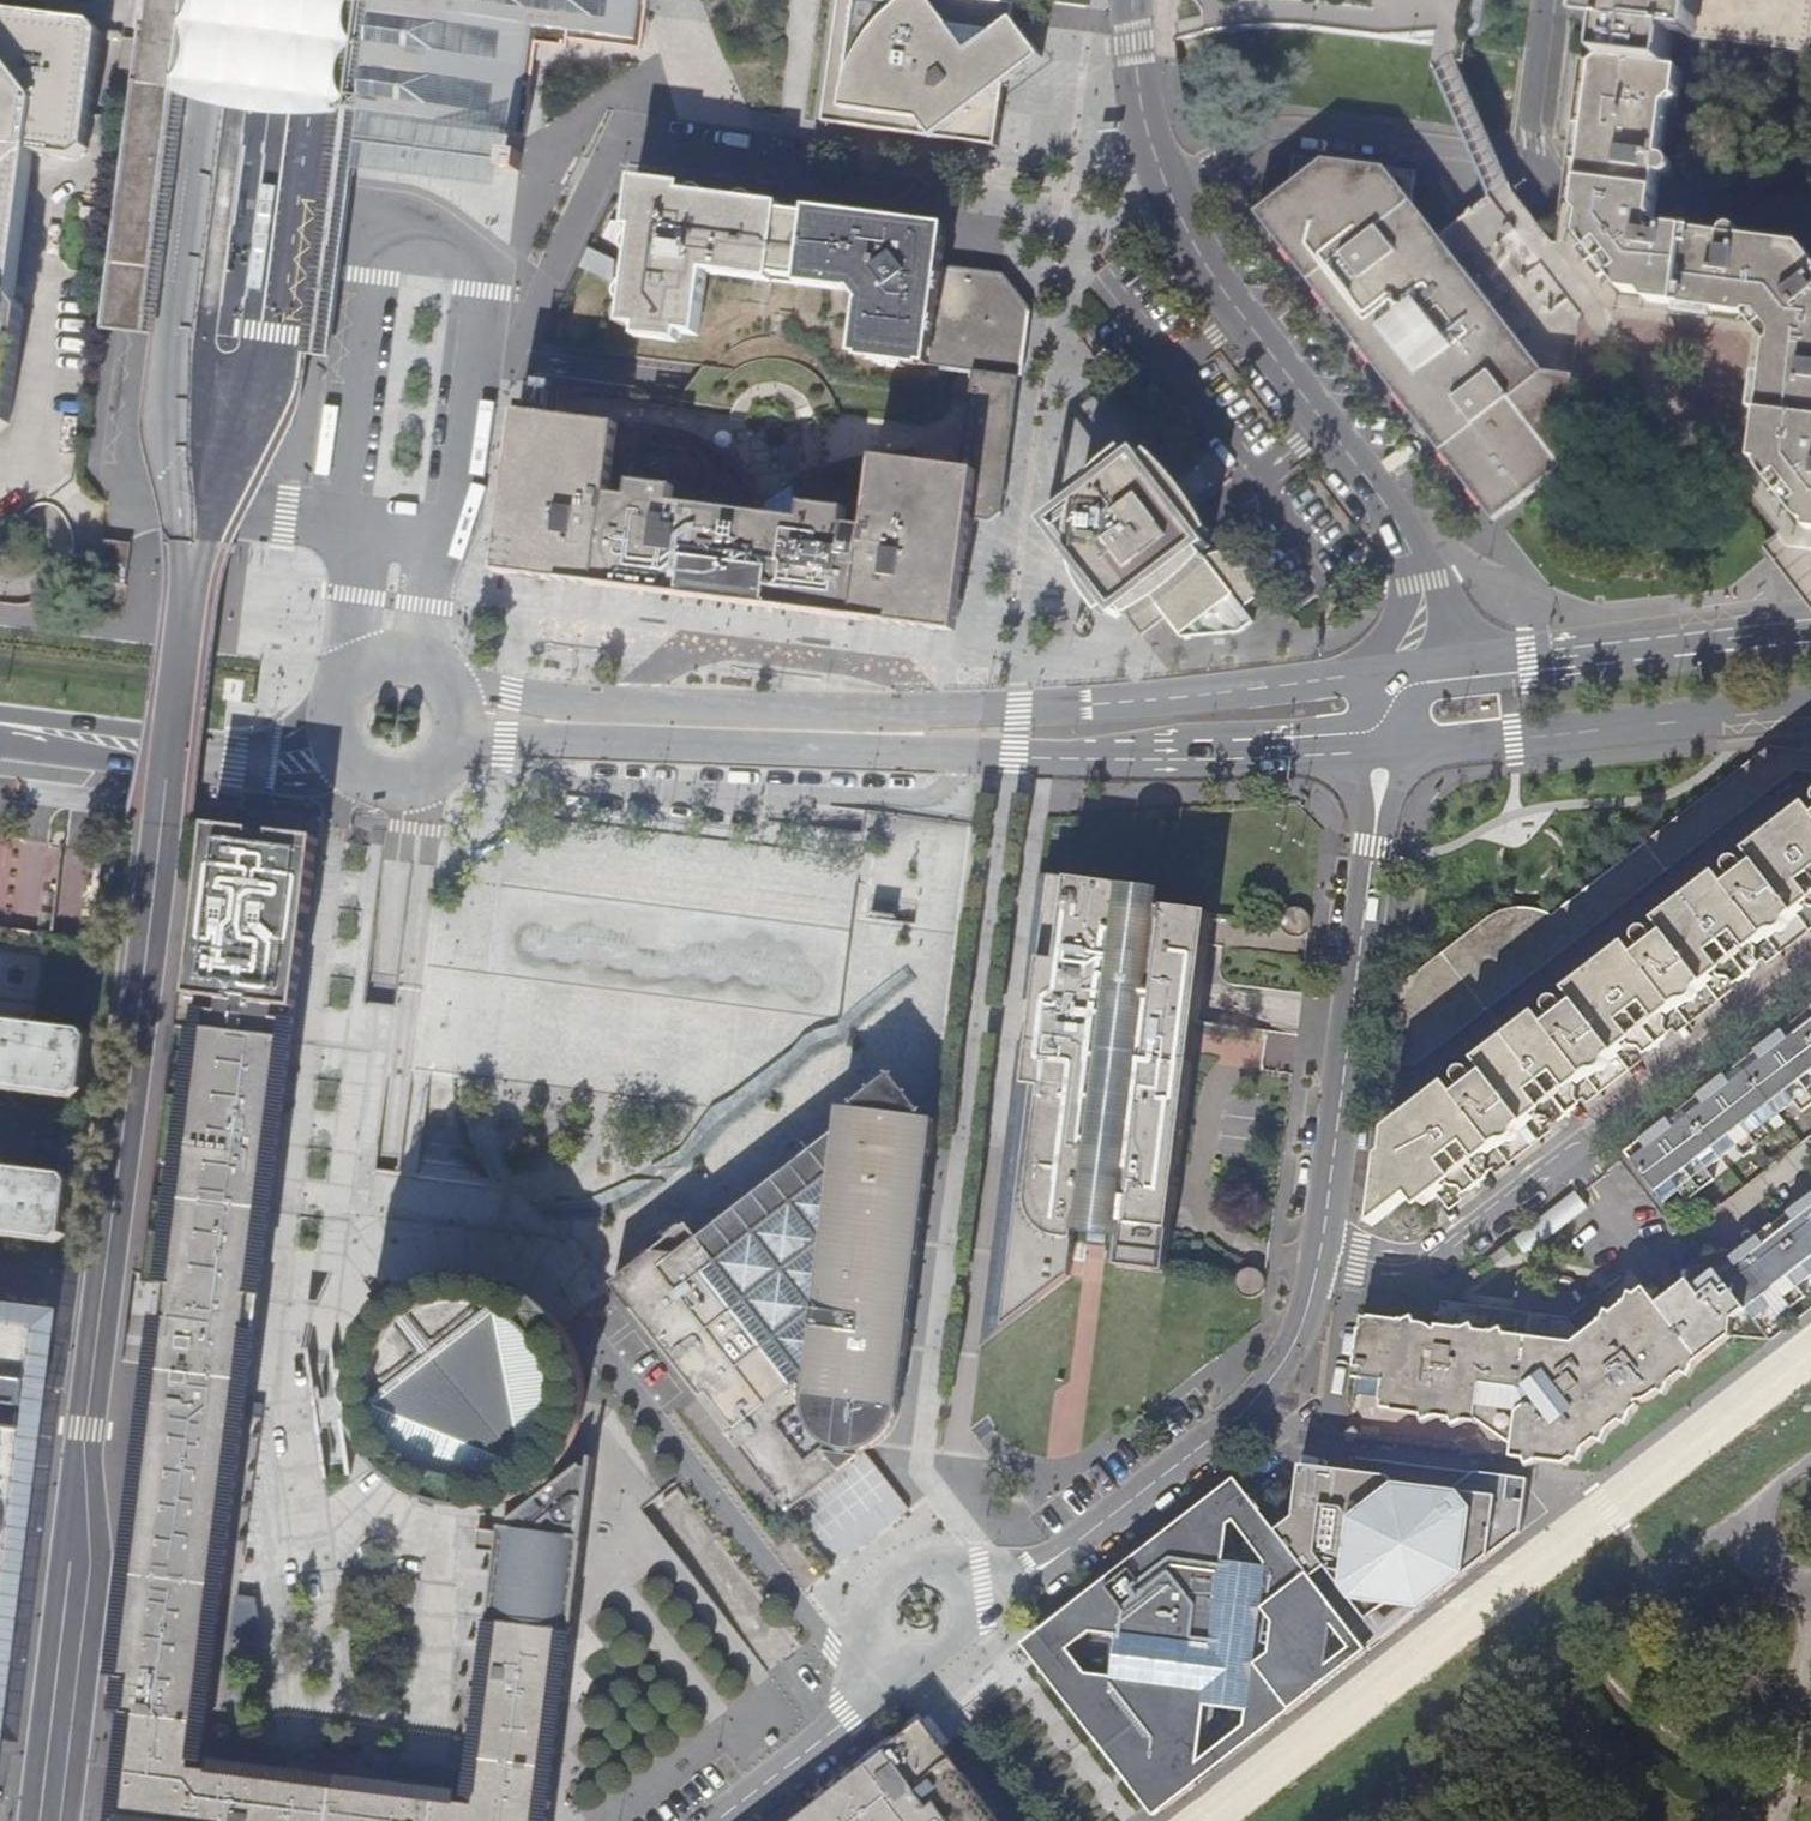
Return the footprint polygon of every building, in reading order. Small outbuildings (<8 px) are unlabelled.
[(140,0),(138,18),(135,38),(128,97),(125,115),(98,329),(153,336),(299,354),(329,358),(352,181),(353,174),(361,113),(365,76),(367,60),(375,0),(140,0)] [(365,76),(361,113),(395,118),(429,122),(464,128),(480,130),(504,133),(524,136),(536,45),(566,49),(568,41),(638,51),(642,21),(646,0),(375,0),(365,76)] [(971,0),(838,0),(822,125),(959,143),(998,148),(1005,83),(1026,66),(1038,56),(1013,21),(1015,6),(971,0)] [(1348,7),(1352,13),(1358,19),(1364,22),(1369,24),(1375,25),(1376,14),(1379,0),(1346,0),(1348,7)] [(1612,30),(1613,26),(1616,0),(1590,0),(1587,26),(1612,30)] [(1613,26),(1680,34),(1684,0),(1616,0),(1613,26)] [(1680,34),(1810,51),(1810,0),(1684,0),(1680,34)] [(8,425),(23,310),(13,296),(32,153),(76,159),(86,151),(101,34),(92,24),(0,12),(0,432),(8,425)] [(1613,26),(1612,30),(1609,54),(1608,63),(1675,71),(1679,38),(1680,34),(1613,26)] [(1678,143),(1687,74),(1675,71),(1608,63),(1598,68),(1583,198),(1581,212),(1585,216),(1583,240),(1604,265),(1628,294),(1646,297),(1652,304),(1702,311),(1745,317),(1755,330),(1767,346),(1755,463),(1762,465),(1783,496),(1801,523),(1810,525),(1810,531),(1810,254),(1807,248),(1746,239),(1745,234),(1739,231),(1736,231),(1731,234),(1730,237),(1667,228),(1658,218),(1660,208),(1664,178),(1671,177),(1675,175),(1677,171),(1678,167),(1675,162),(1669,160),(1667,159),(1668,151),(1676,152),(1678,143)] [(501,156),(504,133),(480,130),(464,128),(429,122),(395,118),(361,113),(353,174),(498,192),(500,173),(501,156)] [(1752,182),(1795,174),(1787,132),(1745,137),(1752,182)] [(520,158),(501,156),(500,173),(518,175),(520,158)] [(1569,435),(1577,378),(1543,374),(1528,386),(1501,351),(1517,340),(1568,300),(1584,320),(1594,312),(1604,304),(1560,248),(1514,190),(1513,190),(1500,195),(1489,199),(1441,236),(1413,201),(1415,172),(1295,156),(1291,186),(1259,214),(1271,229),(1270,230),(1498,523),(1565,468),(1569,435)] [(942,268),(947,227),(681,194),(682,186),(634,180),(630,206),(621,205),(618,225),(610,224),(603,238),(616,245),(633,232),(621,326),(638,328),(637,338),(678,343),(679,333),(697,336),(706,273),(770,282),(771,275),(800,281),(799,285),(851,292),(860,300),(853,355),(928,366),(972,372),(1020,377),(1029,309),(1003,276),(942,268)] [(141,339),(140,411),(149,411),(151,339),(141,339)] [(1543,374),(1517,340),(1501,351),(1528,386),(1543,374)] [(495,576),(598,589),(954,634),(957,634),(962,589),(964,578),(971,520),(989,522),(1000,514),(1000,511),(1004,479),(1020,377),(972,372),(959,469),(913,464),(911,455),(888,458),(847,466),(810,478),(796,484),(757,507),(748,488),(734,468),(715,453),(691,441),(666,433),(640,429),(554,418),(557,389),(520,384),(494,501),(495,576)] [(1123,451),(1096,473),(1105,485),(1097,492),(1078,506),(1072,499),(1063,504),(1057,510),(1053,524),(1052,536),(1054,548),(1057,556),(1081,589),(1102,613),(1113,603),(1119,606),(1124,612),(1142,634),(1167,616),(1180,637),(1240,632),(1253,621),(1243,608),(1266,589),(1242,561),(1238,558),(1230,555),(1223,554),(1216,554),(1207,556),(1205,557),(1202,552),(1210,546),(1205,540),(1210,535),(1189,510),(1178,517),(1158,489),(1168,480),(1150,456),(1144,460),(1139,464),(1133,462),(1129,458),(1123,451)] [(1137,452),(1129,458),(1133,462),(1139,464),(1144,460),(1137,452)] [(1210,535),(1213,533),(1196,506),(1175,477),(1153,453),(1150,456),(1168,480),(1158,489),(1178,517),(1189,510),(1210,535)] [(1092,478),(1090,482),(1097,492),(1105,485),(1096,473),(1092,478)] [(1097,492),(1090,482),(1083,492),(1078,506),(1097,492)] [(1044,525),(1052,536),(1053,524),(1057,510),(1044,525)] [(101,540),(96,582),(126,586),(132,544),(101,540)] [(1078,591),(1099,620),(1110,613),(1116,618),(1124,612),(1119,606),(1113,603),(1102,613),(1081,589),(1078,591)] [(1769,748),(1722,784),(1656,836),(1548,918),(1538,914),(1525,910),(1515,910),(1508,911),(1498,914),(1488,920),(1404,983),(1429,1011),(1397,1035),(1394,1062),(1415,1065),(1796,771),(1810,772),(1810,754),(1769,748)] [(1548,918),(1656,836),(1651,829),(1643,819),(1633,826),(1608,793),(1553,837),(1544,826),(1517,847),(1524,859),(1500,878),(1525,910),(1538,914),(1548,918)] [(1753,857),(1760,866),(1752,873),(1745,865),(1741,862),(1735,863),(1731,865),(1730,871),(1731,875),(1738,883),(1730,890),(1722,881),(1662,927),(1668,936),(1661,943),(1653,934),(1649,932),(1643,933),(1640,936),(1638,940),(1639,945),(1647,954),(1640,960),(1632,950),(1572,996),(1580,1006),(1573,1012),(1566,1004),(1563,1001),(1559,1000),(1554,1001),(1551,1004),(1550,1009),(1551,1013),(1557,1023),(1551,1028),(1543,1019),(1481,1066),(1488,1076),(1481,1081),(1474,1072),(1471,1071),(1467,1071),(1464,1073),(1461,1077),(1460,1080),(1462,1084),(1468,1091),(1460,1098),(1452,1089),(1391,1135),(1400,1146),(1385,1156),(1382,1158),(1372,1227),(1410,1197),(1420,1209),(1810,905),(1810,812),(1753,857)] [(201,896),(310,910),(318,840),(298,838),(274,835),(273,838),(253,836),(254,832),(209,827),(201,896)] [(1041,874),(1025,1001),(1052,1003),(1051,1015),(1042,1014),(1042,1023),(1042,1033),(1050,1034),(1049,1045),(1020,1042),(982,1346),(1072,1274),(1077,1232),(1088,1233),(1087,1242),(1112,1245),(1113,1236),(1125,1237),(1121,1265),(1169,1270),(1194,1063),(1175,1061),(1176,1053),(1189,1040),(1177,1027),(1178,1020),(1199,1023),(1201,1006),(1212,914),(1164,907),(1166,890),(1117,884),(1049,875),(1041,874)] [(310,915),(310,910),(201,896),(197,928),(208,929),(294,941),(306,943),(310,915)] [(1311,928),(1312,923),(1311,916),(1307,911),(1303,909),(1298,907),(1293,908),(1288,910),(1284,915),(1282,920),(1282,923),(1283,928),(1286,932),(1289,935),(1293,936),(1297,936),(1301,936),(1305,934),(1309,931),(1311,928)] [(74,1097),(83,1089),(90,1039),(86,1031),(81,1029),(92,938),(0,926),(0,1089),(74,1097)] [(208,929),(197,928),(187,1000),(197,1002),(285,1013),(297,1014),(306,943),(294,941),(208,929)] [(1404,983),(1397,1035),(1429,1011),(1404,983)] [(1025,1001),(1020,1042),(1049,1045),(1050,1034),(1042,1033),(1042,1023),(1042,1014),(1051,1015),(1052,1003),(1025,1001)] [(285,1013),(197,1002),(163,1286),(169,1286),(165,1320),(160,1319),(112,1709),(124,1710),(199,1719),(208,1720),(232,1528),(256,1331),(248,1330),(252,1297),(262,1298),(297,1014),(285,1013)] [(1189,1040),(1197,1041),(1199,1023),(1178,1020),(1177,1027),(1189,1040)] [(1802,1029),(1810,1040),(1810,1022),(1802,1029)] [(1222,1060),(1263,1068),(1269,1032),(1229,1025),(1222,1060)] [(1768,1043),(1810,1097),(1810,1040),(1802,1029),(1790,1039),(1784,1031),(1768,1043)] [(1196,1054),(1197,1041),(1189,1040),(1176,1053),(1175,1061),(1194,1063),(1196,1054)] [(1810,1106),(1810,1097),(1768,1043),(1755,1053),(1761,1061),(1747,1072),(1781,1116),(1795,1105),(1801,1113),(1810,1106)] [(1726,1076),(1711,1087),(1757,1147),(1772,1136),(1765,1128),(1781,1116),(1747,1072),(1731,1083),(1726,1076)] [(831,1447),(846,1451),(855,1451),(864,1451),(875,1448),(880,1444),(887,1439),(890,1433),(893,1424),(898,1413),(935,1118),(932,1118),(927,1118),(905,1087),(900,1086),(900,1091),(889,1090),(890,1084),(884,1083),(855,1104),(862,1106),(860,1110),(845,1107),(841,1129),(840,1133),(835,1168),(807,1374),(804,1378),(802,1388),(801,1402),(802,1411),(807,1422),(812,1431),(821,1441),(831,1447)] [(1743,1158),(1757,1147),(1711,1087),(1697,1097),(1702,1105),(1688,1116),(1723,1160),(1736,1150),(1743,1158)] [(1669,1119),(1654,1130),(1701,1190),(1716,1179),(1710,1170),(1723,1160),(1688,1116),(1675,1126),(1669,1119)] [(1630,1159),(1665,1204),(1680,1193),(1687,1201),(1701,1190),(1654,1130),(1640,1140),(1646,1148),(1630,1159)] [(840,1133),(757,1194),(763,1202),(774,1215),(835,1168),(840,1133)] [(1385,1156),(1400,1146),(1391,1135),(1388,1136),(1385,1156)] [(56,1241),(64,1236),(71,1180),(65,1174),(0,1166),(0,1234),(56,1241)] [(756,1229),(718,1259),(807,1374),(835,1168),(774,1215),(763,1202),(746,1215),(756,1229)] [(1524,1254),(1585,1207),(1573,1191),(1512,1239),(1524,1254)] [(757,1194),(739,1207),(746,1215),(763,1202),(757,1194)] [(1801,1205),(1810,1218),(1810,1197),(1801,1205)] [(1801,1205),(1787,1216),(1793,1222),(1779,1233),(1810,1276),(1810,1218),(1801,1205)] [(739,1207),(700,1236),(710,1249),(718,1259),(756,1229),(746,1215),(739,1207)] [(804,1378),(807,1374),(718,1259),(710,1249),(700,1236),(690,1224),(654,1251),(626,1273),(613,1284),(790,1513),(855,1462),(846,1451),(831,1447),(821,1441),(812,1431),(807,1422),(802,1411),(801,1402),(802,1388),(804,1378)] [(1779,1233),(1765,1244),(1759,1237),(1746,1247),(1791,1306),(1805,1296),(1798,1286),(1810,1276),(1779,1233)] [(1791,1306),(1746,1247),(1730,1259),(1735,1267),(1721,1277),(1747,1310),(1754,1320),(1769,1308),(1776,1317),(1791,1306)] [(1239,1273),(1237,1277),(1237,1282),(1237,1287),(1239,1290),(1243,1294),(1248,1295),(1254,1296),(1259,1294),(1263,1291),(1266,1283),(1265,1277),(1264,1274),(1261,1271),(1257,1268),(1253,1267),(1249,1267),(1243,1270),(1239,1273)] [(1646,1287),(1582,1337),(1562,1322),(1438,1308),(1436,1326),(1401,1322),(1363,1317),(1357,1365),(1355,1380),(1359,1381),(1384,1384),(1382,1399),(1380,1412),(1477,1424),(1478,1422),(1514,1448),(1513,1459),(1566,1466),(1638,1411),(1640,1401),(1652,1399),(1732,1338),(1734,1320),(1747,1310),(1721,1277),(1716,1270),(1694,1286),(1689,1280),(1659,1304),(1646,1287)] [(410,1296),(402,1285),(380,1302),(388,1312),(385,1316),(378,1324),(372,1331),(372,1332),(367,1341),(360,1357),(356,1368),(354,1379),(353,1391),(353,1397),(341,1398),(334,1350),(327,1351),(321,1352),(328,1399),(315,1401),(319,1429),(332,1427),(339,1477),(351,1476),(344,1426),(357,1424),(360,1431),(364,1442),(370,1454),(378,1464),(385,1473),(394,1481),(403,1488),(413,1494),(421,1498),(430,1502),(439,1505),(447,1507),(456,1508),(465,1508),(472,1508),(479,1508),(495,1505),(499,1504),(505,1502),(511,1500),(518,1497),(522,1495),(529,1490),(539,1484),(544,1479),(549,1475),(555,1468),(563,1458),(571,1445),(577,1429),(579,1423),(581,1413),(582,1404),(582,1395),(582,1389),(581,1380),(580,1372),(576,1356),(569,1340),(562,1329),(556,1322),(550,1314),(543,1308),(535,1301),(523,1294),(514,1290),(506,1286),(494,1283),(480,1281),(470,1280),(460,1280),(450,1281),(436,1284),(427,1287),(417,1292),(410,1296)] [(42,1407),(51,1332),(52,1323),(0,1317),(0,1402),(42,1407)] [(1359,1381),(1357,1396),(1382,1399),(1384,1384),(1359,1381)] [(1,1733),(39,1428),(0,1424),(0,1733),(1,1733)] [(562,1541),(583,1544),(589,1501),(593,1459),(589,1458),(589,1463),(557,1486),(549,1475),(544,1479),(539,1484),(529,1490),(522,1495),(529,1504),(502,1525),(501,1534),(520,1536),(527,1548),(535,1556),(550,1556),(558,1548),(562,1541)] [(1236,1479),(1045,1627),(1121,1638),(1119,1652),(1113,1651),(1111,1664),(1117,1665),(1115,1678),(1043,1670),(1157,1815),(1368,1651),(1271,1526),(1267,1563),(1267,1568),(1252,1566),(1253,1560),(1241,1559),(1241,1564),(1227,1563),(1231,1526),(1242,1519),(1233,1506),(1236,1479)] [(520,1536),(501,1534),(499,1534),(492,1596),(488,1624),(503,1626),(560,1632),(572,1633),(576,1606),(582,1557),(583,1544),(562,1541),(558,1548),(550,1556),(535,1556),(527,1548),(520,1536)] [(256,1583),(251,1617),(274,1620),(269,1584),(256,1583)] [(488,1624),(485,1650),(500,1652),(503,1626),(488,1624)] [(500,1652),(485,1650),(479,1687),(502,1690),(501,1697),(494,1695),(482,1787),(540,1794),(560,1632),(503,1626),(500,1652)] [(551,1806),(572,1633),(560,1632),(540,1794),(482,1787),(494,1695),(501,1697),(502,1690),(479,1687),(468,1790),(475,1791),(474,1800),(459,1798),(460,1789),(385,1780),(253,1763),(213,1758),(213,1767),(198,1765),(198,1760),(198,1756),(203,1756),(208,1720),(199,1719),(124,1710),(119,1752),(112,1810),(126,1812),(125,1820),(549,1820),(551,1806)] [(925,1722),(796,1820),(1002,1820),(925,1722)]
